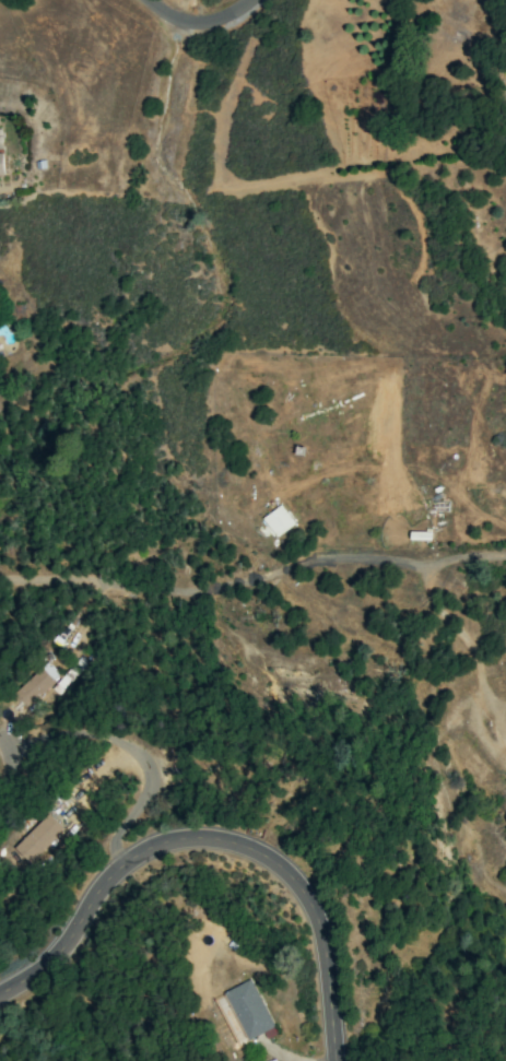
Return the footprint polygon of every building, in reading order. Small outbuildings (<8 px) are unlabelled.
[(262,518),(275,537),(294,524),(281,505),(262,518)] [(25,707),(52,682),(40,668),(13,693),(25,707)] [(50,689),(55,694),(69,680),(63,674),(50,689)] [(12,848),(28,864),(63,830),(48,814),(12,848)] [(246,1040),(273,1027),(250,980),(223,993),(246,1040)]
